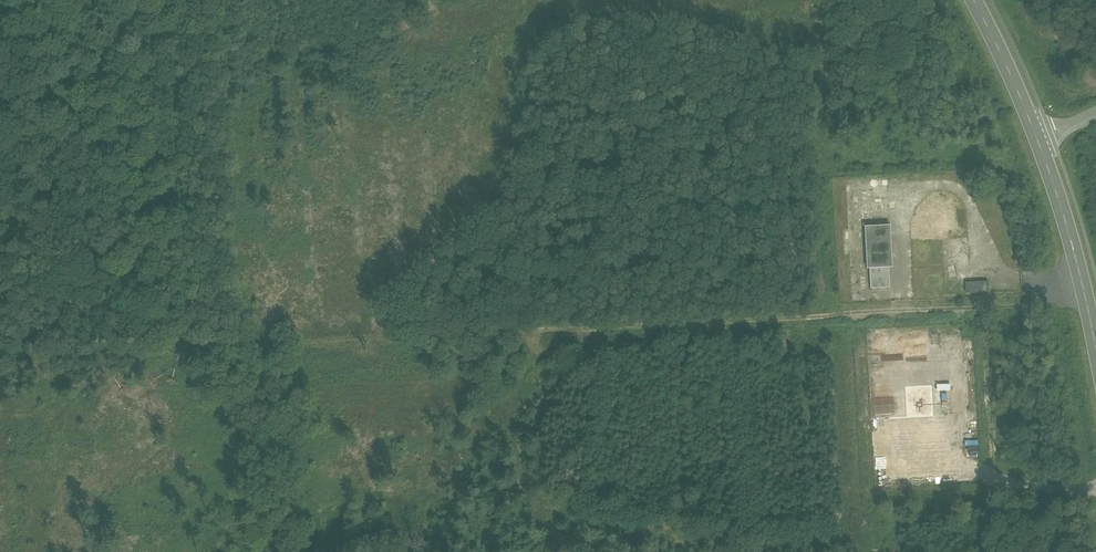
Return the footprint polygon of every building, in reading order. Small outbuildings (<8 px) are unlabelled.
[(889,226),(865,227),(867,269),(869,269),(888,269),(891,268),(889,226)] [(888,269),(869,269),(870,290),(889,289),(888,269)]
